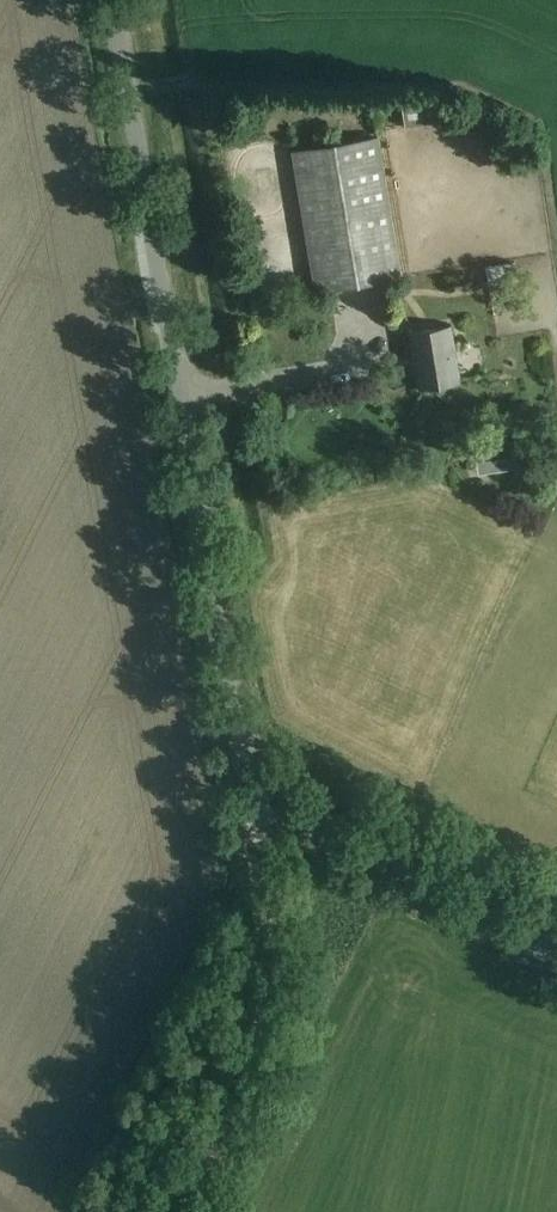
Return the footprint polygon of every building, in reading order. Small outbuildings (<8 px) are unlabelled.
[(407,127),(445,121),(442,101),(403,108),(407,127)] [(317,291),(404,277),(381,137),(295,151),(317,291)] [(270,166),(270,148),(244,148),(244,166),(270,166)] [(489,286),(520,280),(516,261),(486,266),(489,286)] [(421,388),(462,381),(452,326),(412,333),(421,388)] [(479,472),(526,463),(521,440),(475,448),(479,472)]
